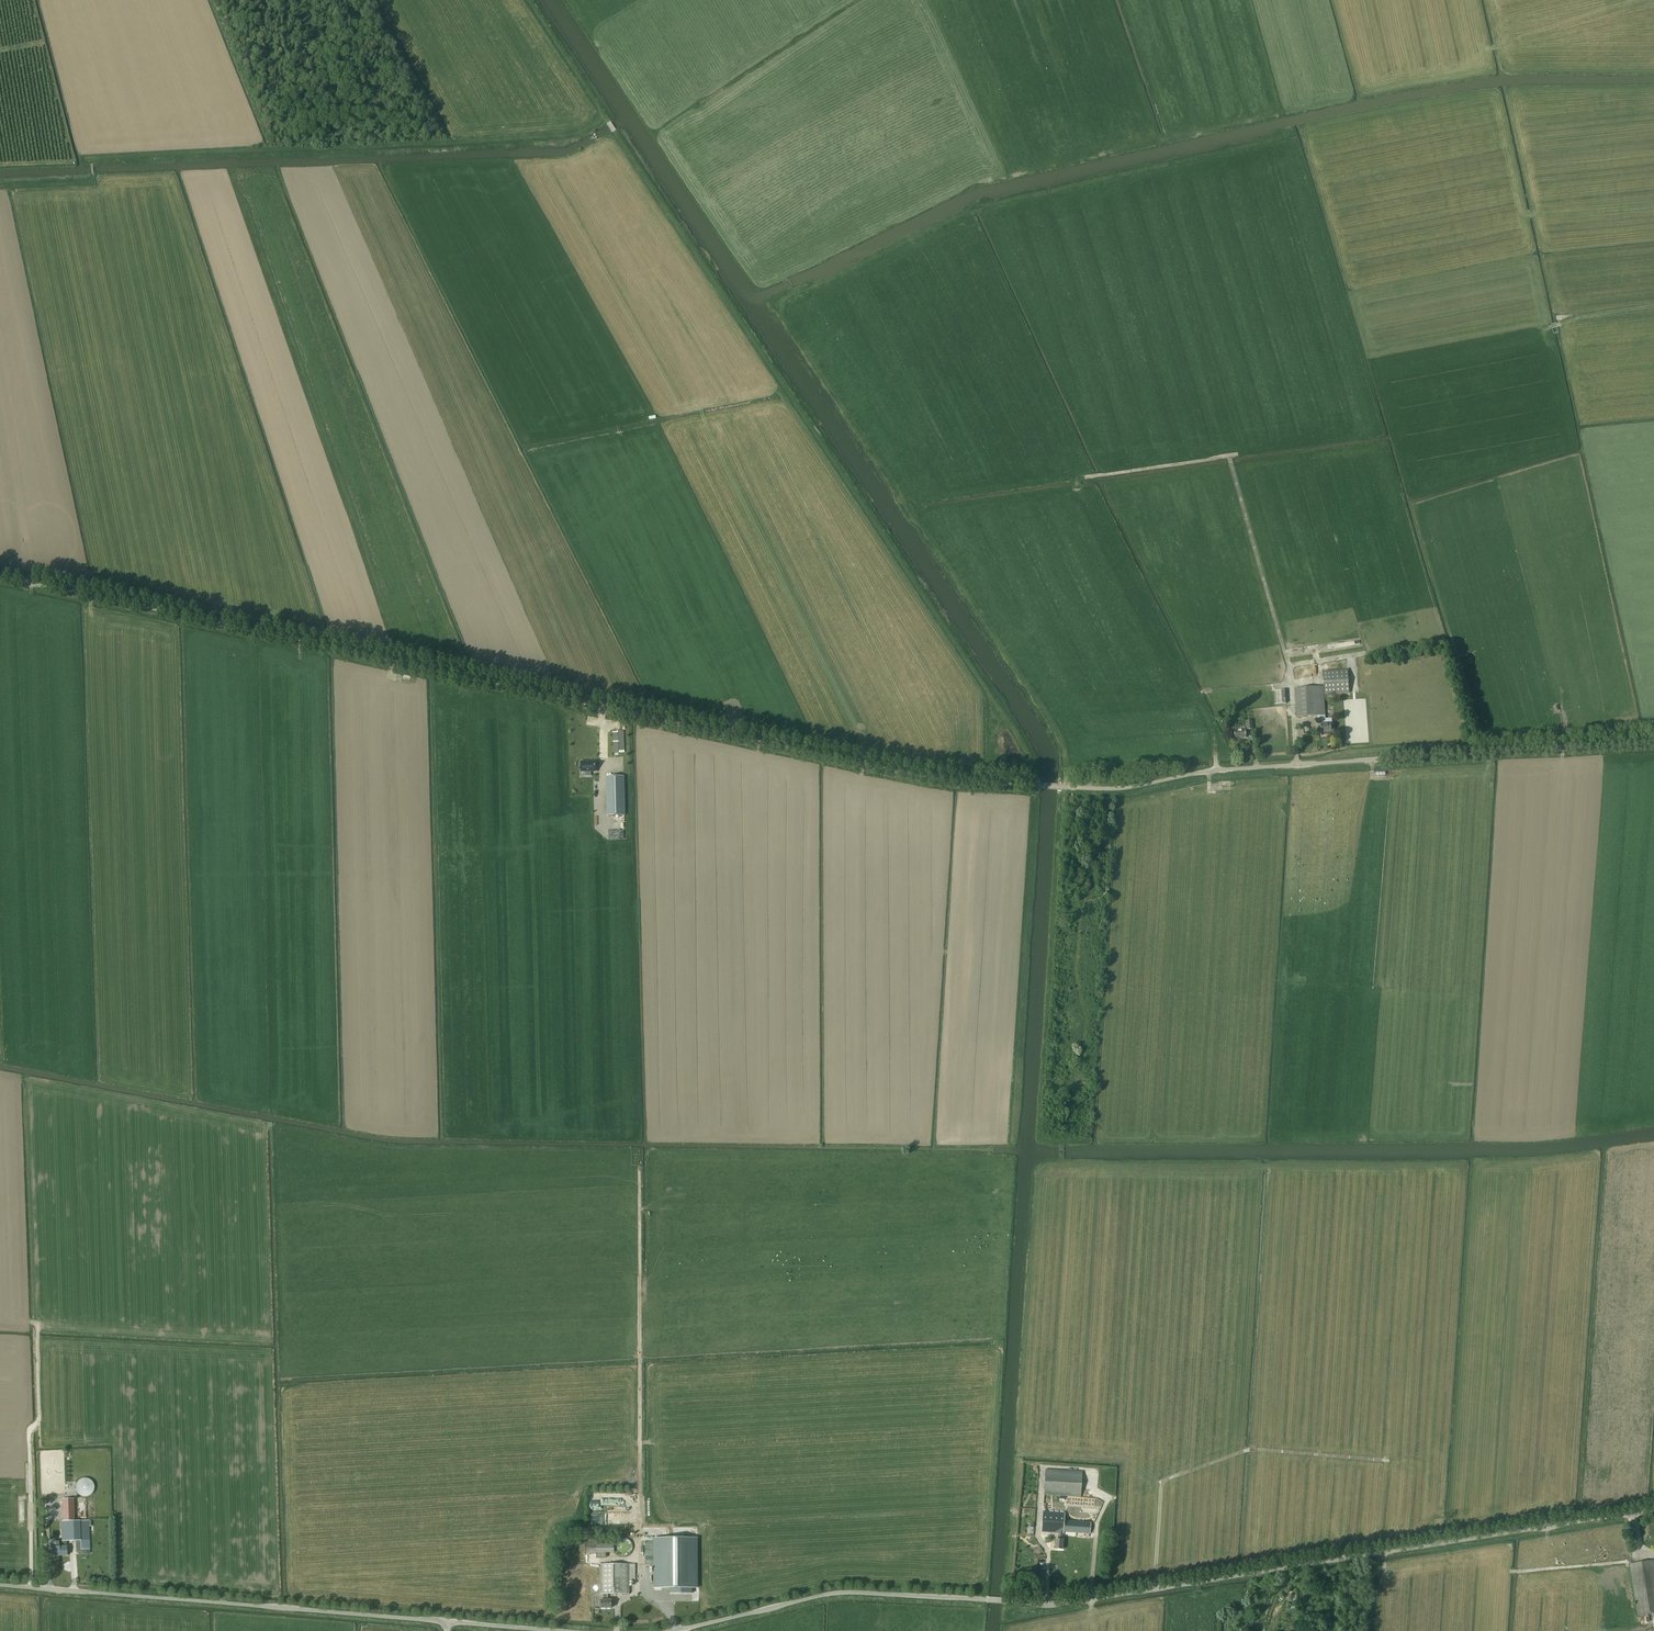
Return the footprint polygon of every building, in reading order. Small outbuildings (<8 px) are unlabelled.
[(1348,670),(1324,671),(1325,695),(1349,693),(1348,670)] [(1321,716),(1322,725),(1321,725),(1322,733),(1322,736),(1332,735),(1332,732),(1331,724),(1326,724),(1325,716),(1326,716),(1324,687),(1294,688),(1296,717),(1321,716)] [(1234,738),(1246,738),(1245,730),(1245,727),(1234,728),(1234,738)] [(614,752),(626,752),(625,730),(613,730),(614,752)] [(595,761),(581,762),(581,772),(595,771),(595,761)] [(624,776),(606,777),(607,816),(624,816),(624,776)] [(1045,1469),(1044,1495),(1081,1497),(1083,1471),(1045,1469)] [(94,1490),(95,1487),(94,1484),(92,1481),(90,1479),(87,1478),(84,1478),(81,1479),(79,1481),(77,1483),(76,1486),(76,1489),(77,1491),(78,1494),(81,1496),(83,1497),(86,1497),(89,1496),(91,1494),(93,1492),(94,1490)] [(74,1500),(62,1500),(63,1521),(75,1521),(74,1500)] [(590,1513),(590,1523),(608,1523),(608,1520),(612,1520),(612,1522),(615,1522),(615,1515),(627,1515),(627,1505),(616,1505),(616,1501),(611,1501),(611,1506),(607,1506),(607,1513),(590,1513)] [(1063,1540),(1063,1532),(1090,1534),(1091,1522),(1064,1520),(1065,1513),(1065,1505),(1044,1504),(1043,1512),(1042,1532),(1058,1533),(1058,1539),(1055,1539),(1055,1549),(1063,1549),(1063,1540)] [(62,1547),(67,1546),(66,1541),(81,1541),(81,1550),(90,1549),(89,1520),(63,1522),(61,1522),(62,1541),(62,1547)] [(697,1538),(654,1538),(655,1588),(671,1588),(671,1594),(692,1593),(692,1588),(697,1588),(697,1538)] [(614,1539),(587,1539),(587,1554),(596,1554),(596,1559),(606,1559),(606,1553),(614,1553),(614,1539)] [(1629,1564),(1638,1615),(1653,1613),(1653,1560),(1629,1564)] [(602,1594),(602,1600),(608,1600),(608,1594),(630,1594),(630,1580),(635,1580),(635,1564),(630,1564),(600,1564),(600,1594),(602,1594)] [(612,1600),(608,1600),(602,1600),(601,1600),(601,1608),(612,1608),(612,1600)]
